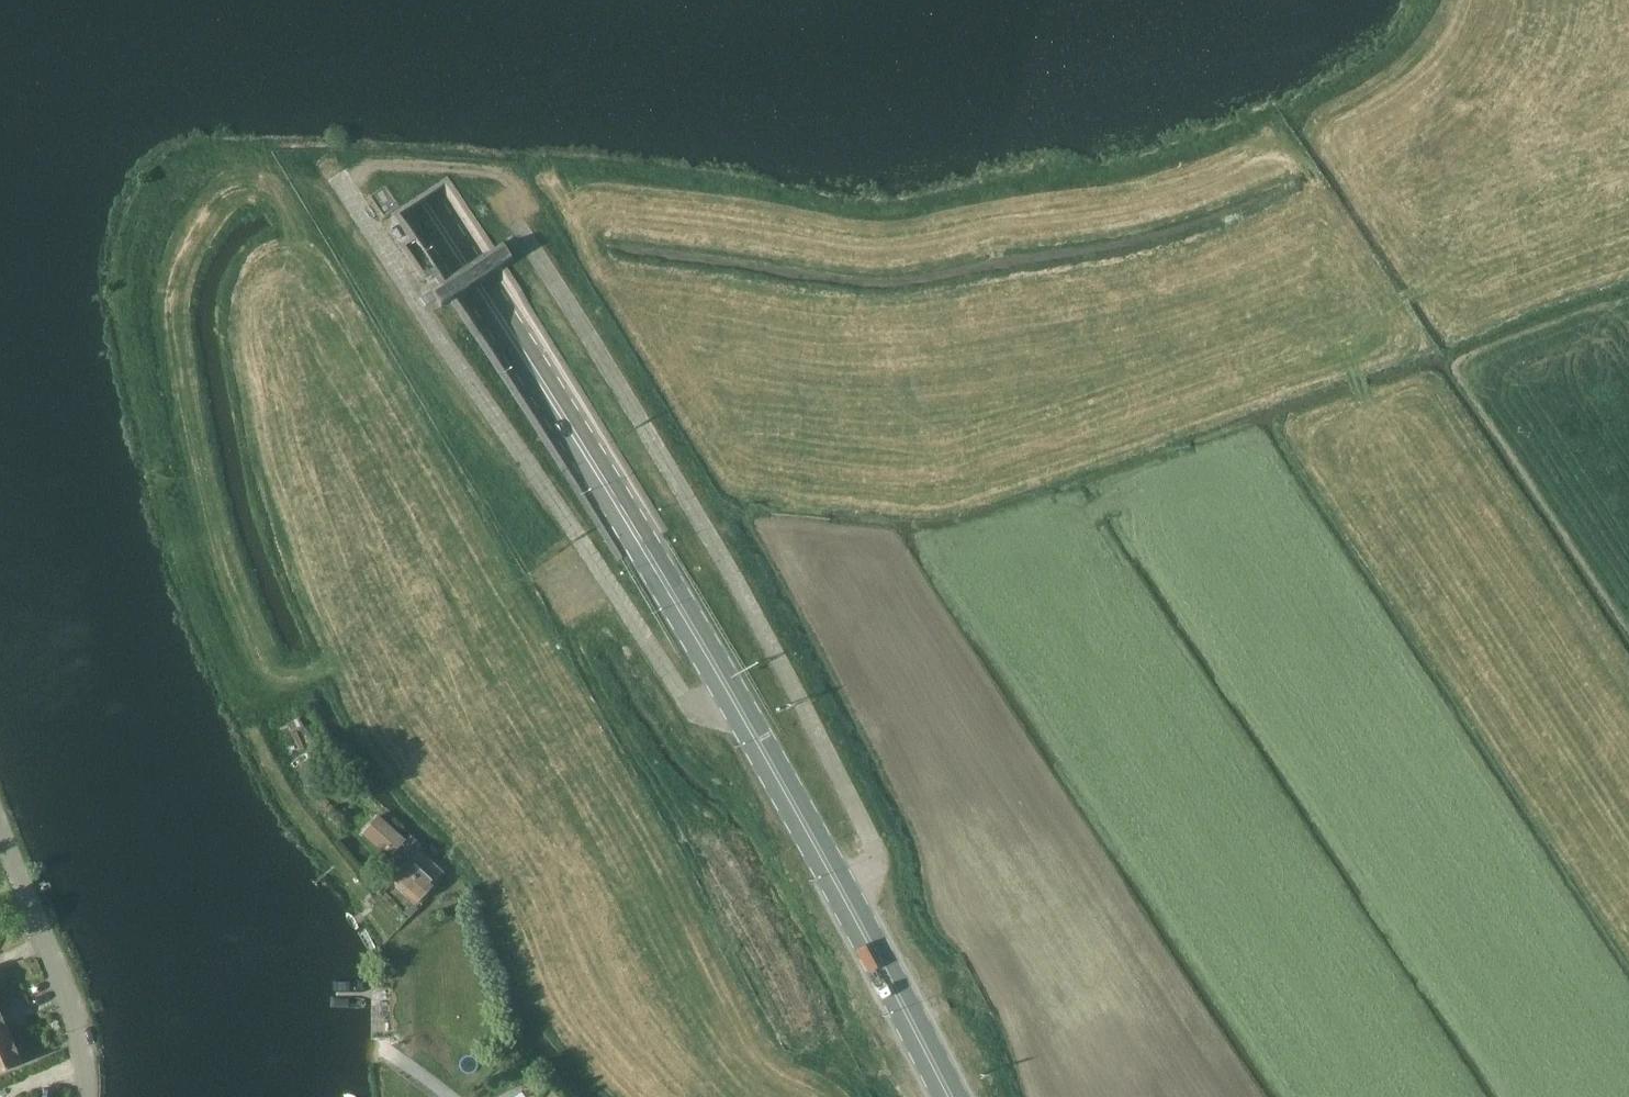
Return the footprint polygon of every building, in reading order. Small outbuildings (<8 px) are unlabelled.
[(362,831),(390,856),(406,838),(379,813),(362,831)] [(406,838),(390,856),(401,866),(391,877),(417,901),(442,874),(417,850),(421,845),(410,834),(406,838)] [(0,1011),(0,1034),(8,1030),(0,1011)] [(8,1030),(0,1034),(0,1070),(22,1061),(8,1030)]
